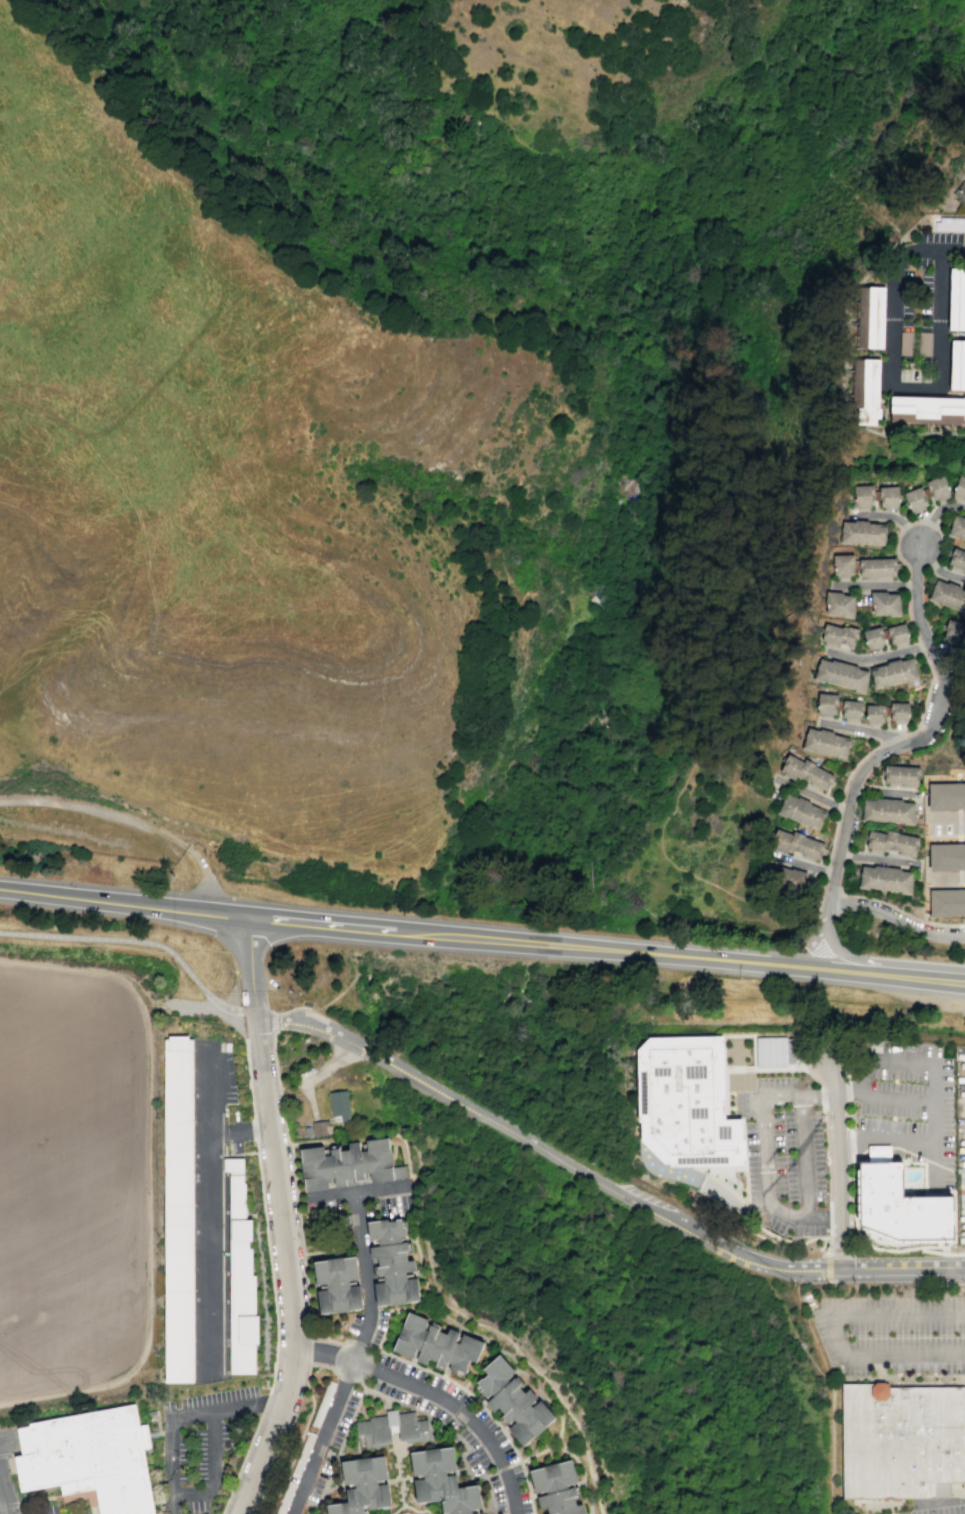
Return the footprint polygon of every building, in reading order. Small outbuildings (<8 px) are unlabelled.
[(951,194),(964,177),(964,205),(951,194)] [(933,230),(964,231),(964,218),(934,218),(933,230)] [(949,268),(948,330),(964,330),(964,269),(949,268)] [(859,287),(884,287),(883,348),(857,347),(859,287)] [(900,331),(912,331),(911,355),(899,355),(900,331)] [(918,332),(931,332),(930,355),(917,355),(918,332)] [(950,340),(964,341),(964,390),(950,390),(950,340)] [(853,358),(852,423),(878,424),(879,359),(853,358)] [(963,395),(964,395),(964,424),(890,422),(890,396),(963,397),(963,395)] [(923,481),(941,474),(950,494),(948,497),(935,502),(934,500),(930,501),(923,481)] [(959,475),(951,494),(964,501),(964,477),(959,475)] [(902,492),(920,485),(928,506),(925,507),(926,510),(913,515),(911,512),(910,513),(902,492)] [(854,488),(854,504),(856,504),(856,508),(857,508),(857,512),(871,511),(871,508),(874,508),(874,488),(854,488)] [(880,489),(880,498),(879,498),(879,501),(881,501),(881,511),(885,511),(885,514),(898,513),(898,510),(899,510),(899,506),(901,506),(900,503),(899,503),(898,495),(899,495),(898,488),(880,489)] [(953,516),(946,538),(964,544),(964,520),(953,516)] [(853,521),(853,519),(868,520),(868,522),(879,523),(879,525),(886,526),(884,545),(882,545),(882,546),(875,545),(875,544),(850,542),(850,544),(838,544),(840,520),(853,521)] [(952,545),(964,550),(964,571),(945,564),(952,545)] [(833,555),(853,554),(853,574),(849,574),(849,577),(835,577),(836,575),(833,574),(833,555)] [(859,559),(894,558),(895,562),(899,562),(899,568),(895,568),(895,578),(863,579),(863,577),(859,577),(859,559)] [(936,581),(964,593),(964,617),(927,602),(936,581)] [(826,591),(825,596),(825,603),(826,603),(826,613),(843,614),(843,617),(852,617),(853,595),(842,594),(841,592),(826,591)] [(887,591),(887,593),(899,593),(898,599),(900,599),(900,616),(889,616),(889,614),(872,614),(872,607),(869,607),(869,591),(887,591)] [(947,622),(964,626),(964,635),(962,648),(941,643),(947,622)] [(825,623),(841,628),(841,626),(846,627),(847,626),(858,629),(852,649),(847,648),(848,645),(838,642),(836,648),(823,644),(824,641),(820,640),(825,623)] [(886,627),(904,623),(908,640),(890,645),(886,627)] [(861,630),(883,624),(886,638),(883,639),(884,643),(880,644),(881,647),(867,650),(861,630)] [(819,658),(831,661),(831,659),(857,666),(857,668),(868,671),(867,677),(868,677),(863,694),(853,691),(854,689),(823,681),(822,682),(812,680),(813,676),(815,677),(817,669),(816,668),(817,664),(819,658)] [(912,658),(869,667),(875,689),(918,678),(912,658)] [(817,692),(837,694),(836,716),(816,714),(817,692)] [(842,699),(861,701),(859,720),(841,718),(842,699)] [(889,702),(908,702),(908,720),(905,720),(905,723),(893,723),(893,720),(889,720),(889,702)] [(865,704),(884,705),(883,722),(879,722),(879,725),(867,724),(867,718),(864,718),(865,704)] [(807,727),(806,733),(805,732),(804,738),(803,745),(801,744),(800,749),(811,752),(812,750),(837,756),(836,758),(843,760),(843,758),(845,758),(850,738),(832,733),(833,732),(819,728),(818,730),(807,727)] [(788,753),(803,761),(804,758),(815,764),(814,765),(833,776),(825,791),(821,789),(820,791),(808,785),(809,783),(796,776),(793,781),(777,772),(788,753)] [(917,784),(919,764),(883,762),(883,767),(880,767),(879,782),(917,784)] [(927,783),(964,782),(964,810),(928,810),(927,783)] [(819,830),(827,812),(820,809),(820,808),(810,803),(810,802),(798,796),(797,798),(785,793),(776,815),(787,820),(788,817),(819,830)] [(864,799),(875,800),(875,798),(902,800),(902,801),(914,802),(912,823),(862,820),(864,799)] [(774,827),(771,835),(774,836),(772,840),(773,841),(770,848),(785,854),(787,848),(802,854),(801,857),(812,862),(814,858),(819,860),(825,844),(803,835),(803,834),(792,829),(791,832),(781,828),(780,830),(774,827)] [(868,830),(884,833),(885,829),(897,832),(896,833),(918,838),(914,857),(897,853),(897,851),(883,848),(883,851),(865,847),(868,830)] [(929,843),(964,843),(964,870),(929,871),(929,843)] [(910,893),(858,887),(861,863),(873,865),(873,863),(900,866),(900,868),(913,870),(910,893)] [(806,872),(774,865),(769,885),(801,892),(806,872)] [(929,889),(964,888),(964,916),(929,917),(929,889)] [(192,1036),(163,1035),(165,1383),(193,1383),(192,1036)] [(742,1167),(741,1120),(722,1120),(721,1037),(644,1039),(632,1051),(632,1144),(659,1169),(742,1167)] [(787,1060),(787,1037),(748,1038),(748,1061),(787,1060)] [(346,1089),(328,1091),(331,1116),(336,1115),(337,1122),(350,1121),(346,1089)] [(312,1121),(325,1120),(325,1121),(327,1121),(327,1125),(330,1124),(330,1130),(326,1130),(327,1134),(307,1136),(306,1126),(312,1126),(312,1121)] [(305,1191),(299,1149),(321,1146),(323,1156),(329,1155),(328,1149),(338,1147),(339,1150),(349,1149),(348,1143),(358,1141),(360,1150),(366,1150),(364,1139),(388,1136),(392,1166),(405,1164),(407,1179),(370,1184),(368,1172),(363,1173),(364,1180),(353,1182),(353,1178),(344,1179),(345,1185),(334,1187),(332,1177),(326,1178),(328,1188),(305,1191)] [(858,1161),(868,1161),(867,1145),(890,1145),(890,1162),(902,1161),(902,1196),(952,1195),(952,1239),(897,1238),(860,1223),(858,1161)] [(256,1374),(230,1374),(231,1170),(225,1170),(225,1159),(243,1159),(243,1183),(247,1183),(247,1218),(252,1218),(252,1243),(249,1243),(249,1249),(252,1249),(252,1275),(256,1275),(256,1317),(260,1317),(260,1346),(256,1346),(256,1374)] [(704,1174),(698,1170),(697,1171),(691,1168),(684,1180),(697,1187),(704,1174)] [(376,1306),(418,1300),(415,1278),(405,1279),(404,1271),(414,1270),(413,1259),(407,1260),(405,1251),(408,1251),(406,1241),(400,1242),(399,1235),(405,1234),(404,1227),(400,1227),(399,1218),(387,1220),(387,1217),(364,1220),(367,1241),(377,1240),(377,1245),(368,1246),(370,1258),(376,1258),(377,1265),(374,1266),(375,1277),(382,1276),(382,1281),(373,1282),(376,1306)] [(320,1313),(361,1308),(359,1285),(349,1286),(348,1280),(358,1279),(355,1255),(312,1261),(315,1285),(326,1283),(327,1290),(317,1291),(320,1313)] [(476,1365),(485,1341),(461,1332),(457,1341),(456,1340),(460,1331),(446,1325),(444,1331),(439,1329),(440,1327),(428,1322),(425,1328),(424,1328),(429,1318),(407,1309),(390,1350),(410,1359),(415,1348),(419,1350),(415,1360),(425,1364),(427,1358),(436,1362),(435,1364),(445,1368),(447,1363),(450,1364),(447,1370),(456,1373),(457,1371),(465,1374),(470,1362),(476,1365)] [(522,1445),(553,1417),(539,1401),(531,1408),(528,1404),(536,1397),(528,1389),(524,1392),(518,1386),(520,1383),(511,1374),(514,1371),(499,1354),(483,1368),(487,1374),(475,1385),(488,1399),(484,1402),(492,1411),(498,1406),(504,1414),(502,1416),(507,1421),(512,1417),(516,1422),(508,1429),(522,1445)] [(963,1386),(888,1386),(883,1382),(875,1381),(873,1383),(841,1383),(842,1498),(934,1497),(934,1483),(964,1482),(963,1386)] [(145,1455),(155,1453),(149,1424),(140,1426),(137,1406),(17,1427),(22,1456),(13,1458),(19,1493),(62,1485),(64,1501),(93,1496),(96,1513),(155,1513),(145,1455)] [(405,1442),(428,1439),(425,1419),(416,1420),(414,1411),(397,1413),(396,1409),(385,1410),(385,1414),(368,1417),(368,1420),(354,1422),(355,1435),(362,1434),(364,1448),(385,1445),(384,1442),(391,1441),(389,1433),(397,1431),(398,1440),(404,1440),(405,1442)] [(476,1513),(448,1513),(447,1511),(442,1512),(440,1500),(415,1503),(412,1480),(423,1478),(422,1474),(411,1475),(408,1452),(452,1446),(456,1469),(445,1471),(445,1475),(455,1474),(457,1487),(477,1484),(480,1507),(470,1509),(471,1513),(476,1513)] [(366,1509),(390,1506),(387,1483),(376,1484),(376,1480),(386,1478),(383,1456),(340,1461),(344,1484),(354,1483),(355,1488),(345,1489),(346,1501),(325,1504),(326,1513),(367,1513),(366,1509)] [(581,1504),(574,1506),(571,1496),(576,1495),(574,1486),(567,1488),(566,1484),(576,1481),(570,1459),(528,1470),(535,1494),(544,1491),(545,1493),(534,1496),(538,1510),(544,1508),(546,1513),(584,1513),(581,1504)]
